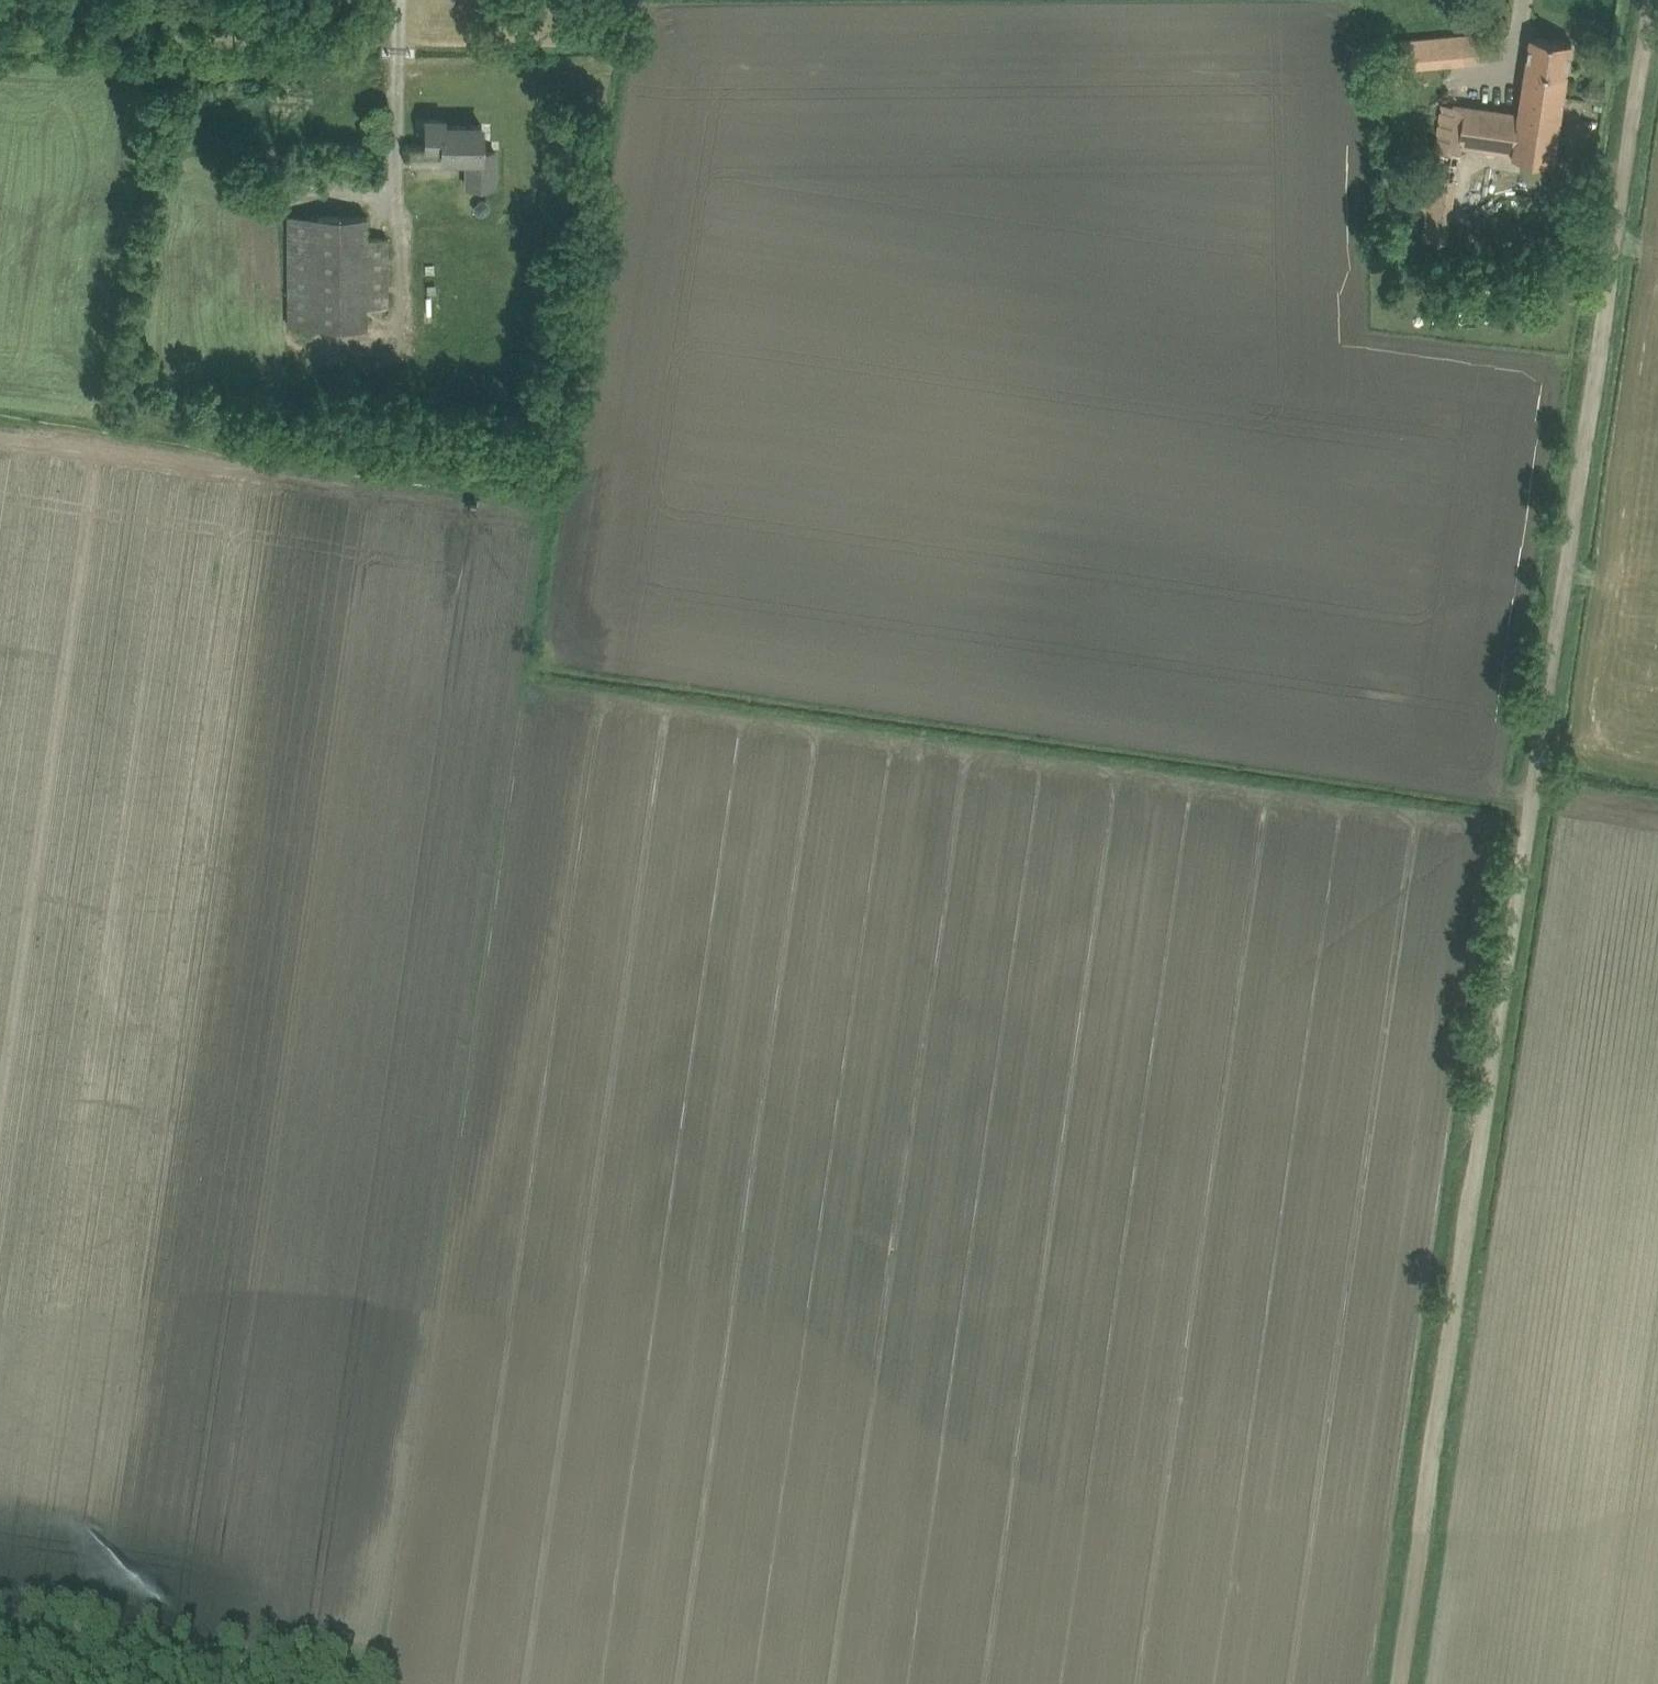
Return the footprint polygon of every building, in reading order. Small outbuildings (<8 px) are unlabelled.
[(1404,66),(1465,61),(1484,59),(1482,32),(1401,40),(1404,66)] [(1444,102),(1437,145),(1454,148),(1454,144),(1460,144),(1463,145),(1514,152),(1514,157),(1555,163),(1569,63),(1573,41),(1532,35),(1521,113),(1465,106),(1444,102)] [(426,118),(426,140),(426,144),(442,144),(442,157),(466,158),(465,185),(495,186),(495,172),(495,150),(482,150),(482,124),(444,124),(444,118),(426,118)] [(486,198),(481,198),(475,204),(475,210),(478,213),(484,213),(490,208),(490,202),(486,198)] [(288,214),(289,324),(293,324),(366,324),(366,305),(389,305),(388,235),(366,236),(365,213),(288,214)]
